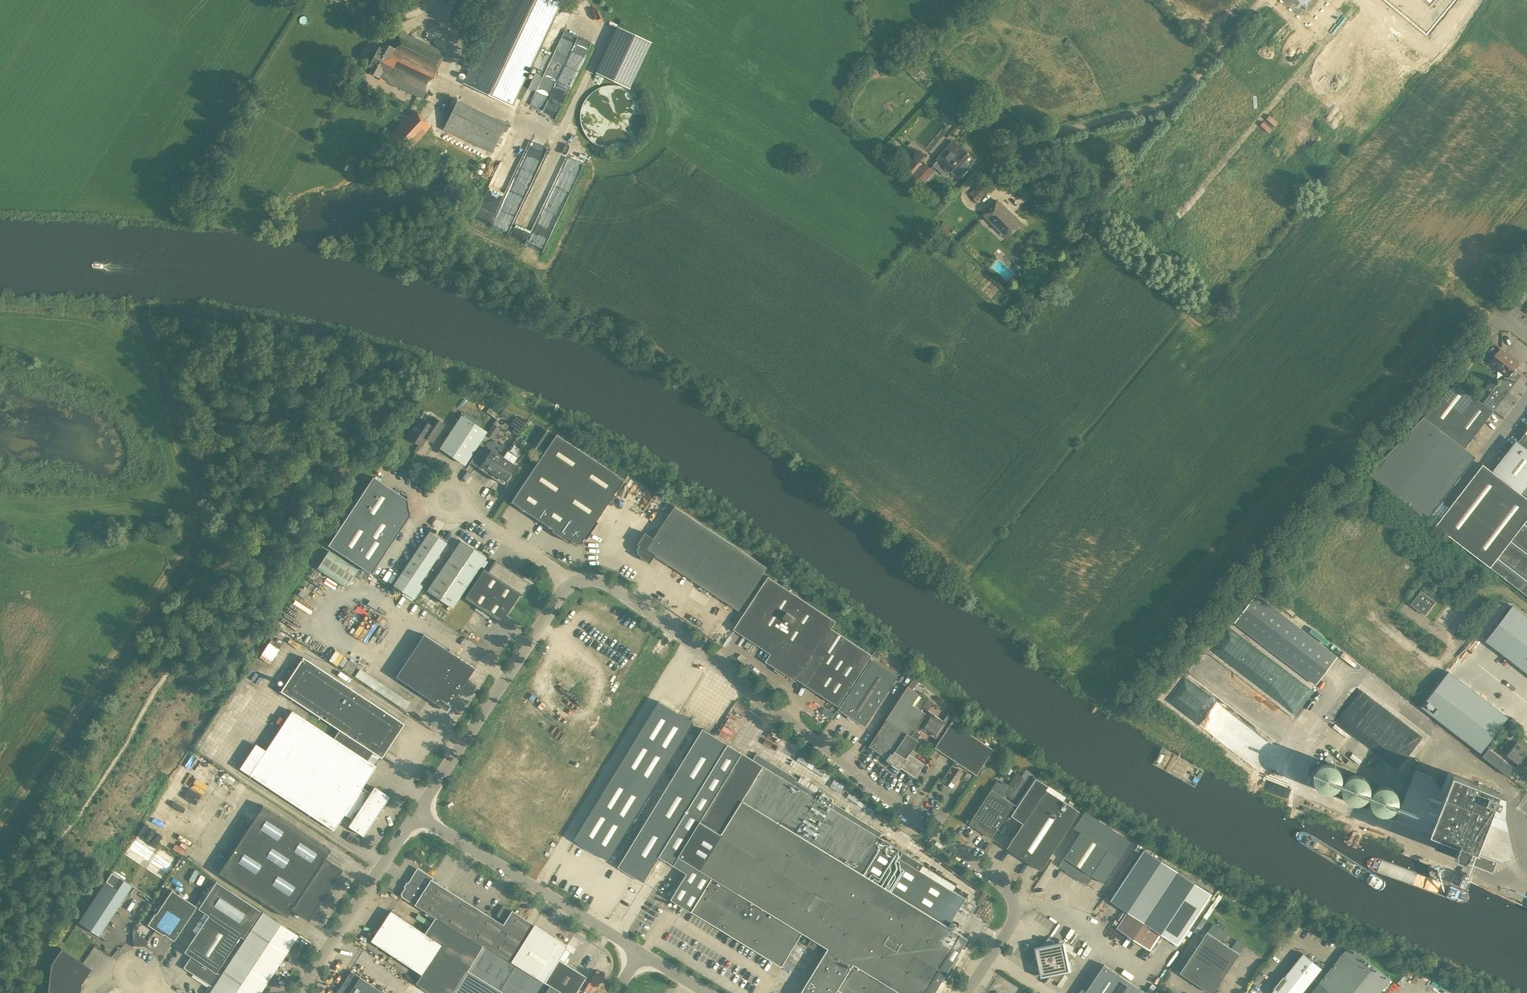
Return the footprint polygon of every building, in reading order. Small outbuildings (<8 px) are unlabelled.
[(559,0),(503,0),(468,76),(464,83),(510,105),(514,97),(559,0)] [(1455,0),(1353,0),(1358,4),(1413,50),(1455,0)] [(612,26),(592,74),(628,88),(647,41),(612,26)] [(381,42),(366,70),(378,77),(387,82),(422,99),(445,52),(401,31),(393,49),(381,42)] [(534,91),(529,105),(558,117),(586,43),(573,38),(574,37),(561,32),(543,76),(532,72),(526,88),(534,91)] [(492,152),(504,125),(456,102),(443,129),(492,152)] [(405,153),(431,126),(413,109),(387,137),(405,153)] [(944,151),(937,159),(939,160),(952,171),(953,173),(959,178),(975,160),(953,141),(944,151)] [(905,171),(912,178),(908,181),(917,190),(921,186),(934,171),(932,169),(924,162),(922,164),(916,159),(905,171)] [(1021,177),(1013,186),(1027,199),(1035,190),(1021,177)] [(979,185),(969,194),(976,201),(985,192),(979,185)] [(998,200),(984,215),(1007,238),(1021,224),(998,200)] [(1497,383),(1482,403),(1493,411),(1521,375),(1514,369),(1519,363),(1500,348),(1488,363),(1503,375),(1497,383)] [(1492,379),(1477,399),(1482,403),(1497,383),(1492,379)] [(1456,383),(1423,416),(1465,449),(1493,411),(1482,403),(1477,399),(1456,383)] [(500,413),(505,418),(510,413),(504,408),(500,413)] [(461,415),(439,448),(438,452),(455,459),(464,464),(486,431),(461,415)] [(514,415),(510,425),(519,429),(523,419),(514,415)] [(1476,457),(1465,449),(1423,416),(1368,474),(1427,519),(1476,457)] [(426,422),(420,418),(408,437),(420,445),(430,430),(436,434),(443,424),(432,417),(429,422),(426,422)] [(493,423),(487,433),(493,437),(499,428),(493,423)] [(549,433),(541,428),(532,441),(540,446),(549,433)] [(1494,472),(1526,497),(1526,429),(1494,472)] [(597,522),(595,521),(623,479),(555,434),(510,501),(544,524),(543,525),(569,542),(570,541),(576,544),(580,543),(584,538),(585,539),(597,522)] [(478,467),(490,476),(503,457),(492,450),(488,456),(478,449),(473,457),(482,463),(479,467),(478,467)] [(507,451),(503,457),(490,476),(503,484),(502,483),(514,465),(512,464),(517,457),(507,451)] [(1493,472),(1483,465),(1436,525),(1526,596),(1526,498),(1493,472)] [(327,545),(371,574),(410,515),(411,518),(411,517),(411,516),(410,514),(409,513),(409,511),(409,509),(408,507),(408,505),(407,502),(407,501),(407,499),(407,497),(406,496),(406,499),(373,477),(327,545)] [(675,506),(654,538),(645,533),(638,544),(640,545),(637,549),(638,553),(642,556),(641,557),(650,563),(656,555),(730,604),(739,610),(767,567),(675,506)] [(446,543),(429,531),(393,585),(403,592),(402,594),(411,601),(413,599),(414,599),(423,587),(418,584),(423,578),(443,548),(446,543)] [(481,554),(460,540),(431,584),(426,591),(452,608),(486,557),(481,554)] [(316,568),(346,588),(358,570),(328,551),(316,568)] [(512,572),(495,560),(488,571),(483,569),(464,598),(477,606),(501,622),(512,605),(520,593),(522,595),(530,583),(518,575),(512,572)] [(836,631),(839,626),(835,623),(835,621),(768,577),(737,624),(733,629),(750,640),(771,654),(766,661),(781,671),(796,681),(797,679),(838,706),(872,655),(836,631)] [(1419,592),(1410,605),(1424,616),(1434,603),(1435,604),(1438,598),(1424,587),(1420,591),(1419,592)] [(1235,623),(1315,684),(1336,656),(1256,595),(1235,623)] [(1522,643),(1526,646),(1526,618),(1522,614),(1489,656),(1482,666),(1496,677),(1522,643)] [(1223,632),(1210,649),(1211,652),(1235,670),(1238,667),(1238,668),(1242,663),(1246,669),(1249,672),(1244,674),(1247,680),(1258,688),(1261,685),(1263,687),(1267,682),(1270,685),(1273,681),(1270,676),(1273,672),(1253,656),(1247,663),(1242,658),(1239,653),(1242,655),(1237,645),(1231,641),(1229,637),(1223,632)] [(395,677),(410,686),(446,710),(474,668),(423,634),(395,677)] [(271,657),(275,650),(266,645),(262,651),(271,657)] [(302,657),(280,691),(339,730),(333,738),(291,710),(249,775),(333,830),(344,814),(352,820),(348,826),(363,836),(376,816),(389,796),(374,786),(370,793),(361,787),(365,781),(375,766),(374,765),(379,757),(381,758),(384,754),(404,723),(402,722),(302,657)] [(351,674),(356,664),(346,659),(341,670),(351,674)] [(838,709),(865,727),(898,677),(871,659),(838,709)] [(355,676),(405,709),(409,703),(359,670),(355,676)] [(1460,681),(1433,716),(1480,752),(1481,753),(1506,721),(1508,718),(1507,717),(1460,681)] [(892,764),(900,769),(916,777),(925,763),(910,753),(919,740),(911,736),(926,713),(913,704),(919,694),(908,687),(886,720),(869,746),(887,758),(886,760),(892,764)] [(1254,773),(1276,744),(1245,722),(1245,723),(1201,691),(1200,693),(1197,691),(1193,697),(1182,689),(1170,705),(1242,757),(1239,761),(1254,773)] [(926,700),(922,707),(928,711),(932,703),(926,700)] [(659,701),(574,840),(609,861),(694,723),(659,701)] [(924,731),(925,730),(937,738),(947,723),(930,712),(920,727),(922,729),(922,730),(924,731)] [(952,722),(935,747),(977,775),(994,749),(952,722)] [(761,726),(751,744),(787,764),(797,747),(761,726)] [(618,867),(644,882),(659,857),(673,865),(687,873),(671,899),(691,911),(770,960),(782,967),(786,960),(796,943),(802,933),(821,944),(828,948),(804,987),(800,992),(935,992),(968,938),(961,934),(949,926),(957,913),(960,907),(966,898),(919,870),(923,863),(924,862),(880,835),(882,832),(833,801),(835,797),(824,790),(821,795),(796,780),(797,779),(757,754),(753,760),(742,753),(729,744),(703,729),(619,866),(618,867)] [(1416,743),(1400,730),(1384,750),(1389,754),(1385,760),(1396,769),(1416,743)] [(1520,738),(1507,755),(1518,764),(1526,752),(1526,743),(1520,738)] [(1488,748),(1482,756),(1509,776),(1515,768),(1488,748)] [(1314,771),(1312,776),(1312,780),(1313,785),(1316,789),(1320,792),(1325,793),(1329,793),(1334,791),(1337,788),(1340,784),(1341,779),(1340,774),(1338,770),(1335,767),(1331,765),(1326,764),(1321,765),(1317,767),(1314,771)] [(952,786),(961,772),(955,768),(947,783),(952,786)] [(1496,860),(1501,862),(1513,860),(1505,822),(1506,802),(1499,799),(1501,794),(1449,773),(1441,792),(1429,777),(1415,772),(1395,820),(1438,837),(1433,849),(1491,871),(1496,860)] [(996,782),(992,789),(1014,804),(1029,781),(1021,777),(1021,776),(1018,774),(1016,774),(1014,778),(1014,779),(1009,786),(1005,784),(1003,786),(1001,785),(996,782)] [(1343,782),(1341,786),(1341,791),(1343,796),(1345,800),(1349,802),(1354,804),(1359,803),(1363,802),(1367,799),(1369,794),(1370,790),(1370,785),(1368,781),(1364,778),(1360,775),(1355,775),(1351,776),(1346,778),(1343,782)] [(833,778),(829,785),(839,791),(844,784),(833,778)] [(1023,823),(1007,848),(1022,858),(1041,871),(1044,866),(1080,811),(1063,800),(1065,797),(1036,778),(1011,815),(1023,823)] [(1371,794),(1370,798),(1369,803),(1371,808),(1374,811),(1378,814),(1382,816),(1387,815),(1391,813),(1395,810),(1397,806),(1398,802),(1398,797),(1396,793),(1392,789),(1388,787),(1384,787),(1379,787),(1375,790),(1371,794)] [(972,819),(969,823),(992,838),(1014,804),(992,789),(972,819)] [(291,908),(308,919),(330,885),(341,869),(324,858),(330,849),(263,805),(218,872),(285,917),(291,908)] [(1081,832),(1059,866),(1081,881),(1086,884),(1092,875),(1105,884),(1132,843),(1085,812),(1074,828),(1081,832)] [(1067,846),(1076,832),(1073,829),(1063,844),(1067,846)] [(357,845),(360,839),(359,838),(349,832),(345,838),(355,844),(357,845)] [(122,854),(164,877),(176,856),(134,833),(122,854)] [(1161,934),(1178,945),(1196,917),(1212,894),(1144,849),(1110,900),(1127,911),(1116,928),(1150,950),(1161,934)] [(416,983),(432,992),(540,992),(546,983),(562,992),(575,992),(585,976),(558,959),(566,945),(511,910),(502,924),(430,879),(431,878),(428,876),(417,869),(402,893),(400,896),(403,898),(435,917),(424,934),(390,911),(370,941),(421,975),(416,983)] [(87,909),(78,922),(82,924),(105,940),(105,939),(109,932),(103,928),(104,927),(107,922),(114,912),(131,885),(111,872),(87,909)] [(219,974),(216,972),(240,936),(242,938),(260,911),(216,881),(198,908),(208,915),(184,952),(191,956),(183,967),(211,986),(219,974)] [(167,892),(161,887),(153,899),(160,904),(167,892)] [(156,913),(155,912),(147,924),(163,935),(164,934),(174,940),(196,906),(171,890),(156,913)] [(502,919),(508,908),(502,905),(496,916),(502,919)] [(297,935),(262,912),(209,992),(259,992),(284,956),(297,935)] [(1239,953),(1207,932),(1180,973),(1211,992),(1213,992),(1218,986),(1221,985),(1220,982),(1239,953)] [(131,944),(143,945),(144,936),(132,935),(131,944)] [(1064,941),(1056,943),(1048,938),(1042,947),(1035,948),(1037,955),(1031,964),(1039,969),(1040,978),(1049,976),(1057,981),(1062,973),(1071,971),(1069,962),(1074,955),(1066,950),(1064,941)] [(821,946),(810,939),(807,945),(817,951),(821,946)] [(1390,980),(1349,946),(1319,982),(1310,992),(1380,992),(1390,980)] [(91,968),(61,948),(51,964),(47,992),(80,992),(81,984),(91,968)] [(1272,992),(1302,992),(1322,969),(1303,953),(1271,992),(1272,992)] [(1104,964),(1085,992),(1146,992),(1104,964)] [(404,992),(407,989),(414,992),(419,992),(421,990),(396,973),(383,992),(355,974),(356,973),(350,969),(346,975),(347,976),(336,992),(405,992),(404,992)]
